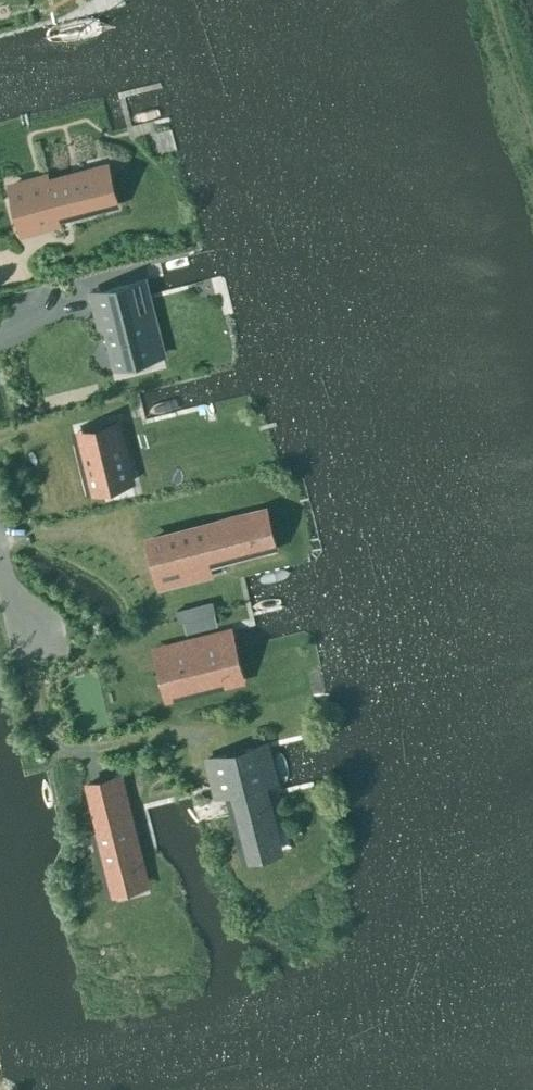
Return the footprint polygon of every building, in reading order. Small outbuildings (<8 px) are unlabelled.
[(46,177),(10,186),(19,223),(35,219),(37,227),(58,222),(55,211),(98,200),(91,172),(48,182),(46,177)] [(146,277),(90,291),(95,310),(103,307),(118,366),(150,358),(131,283),(146,279),(146,277)] [(89,441),(80,443),(92,491),(130,481),(130,480),(121,482),(113,448),(121,446),(118,431),(120,430),(118,421),(86,429),(89,441)] [(186,580),(209,574),(205,556),(253,544),(246,516),(148,540),(155,568),(181,562),(186,580)] [(212,600),(175,609),(178,621),(183,620),(214,612),(215,612),(212,600)] [(214,612),(183,620),(186,632),(217,625),(214,612)] [(227,674),(221,652),(208,655),(204,638),(196,640),(196,638),(187,640),(191,659),(159,667),(165,690),(227,674)] [(274,833),(253,746),(211,757),(220,794),(234,790),(246,840),(274,833)] [(121,775),(88,783),(113,886),(146,878),(121,775)]
